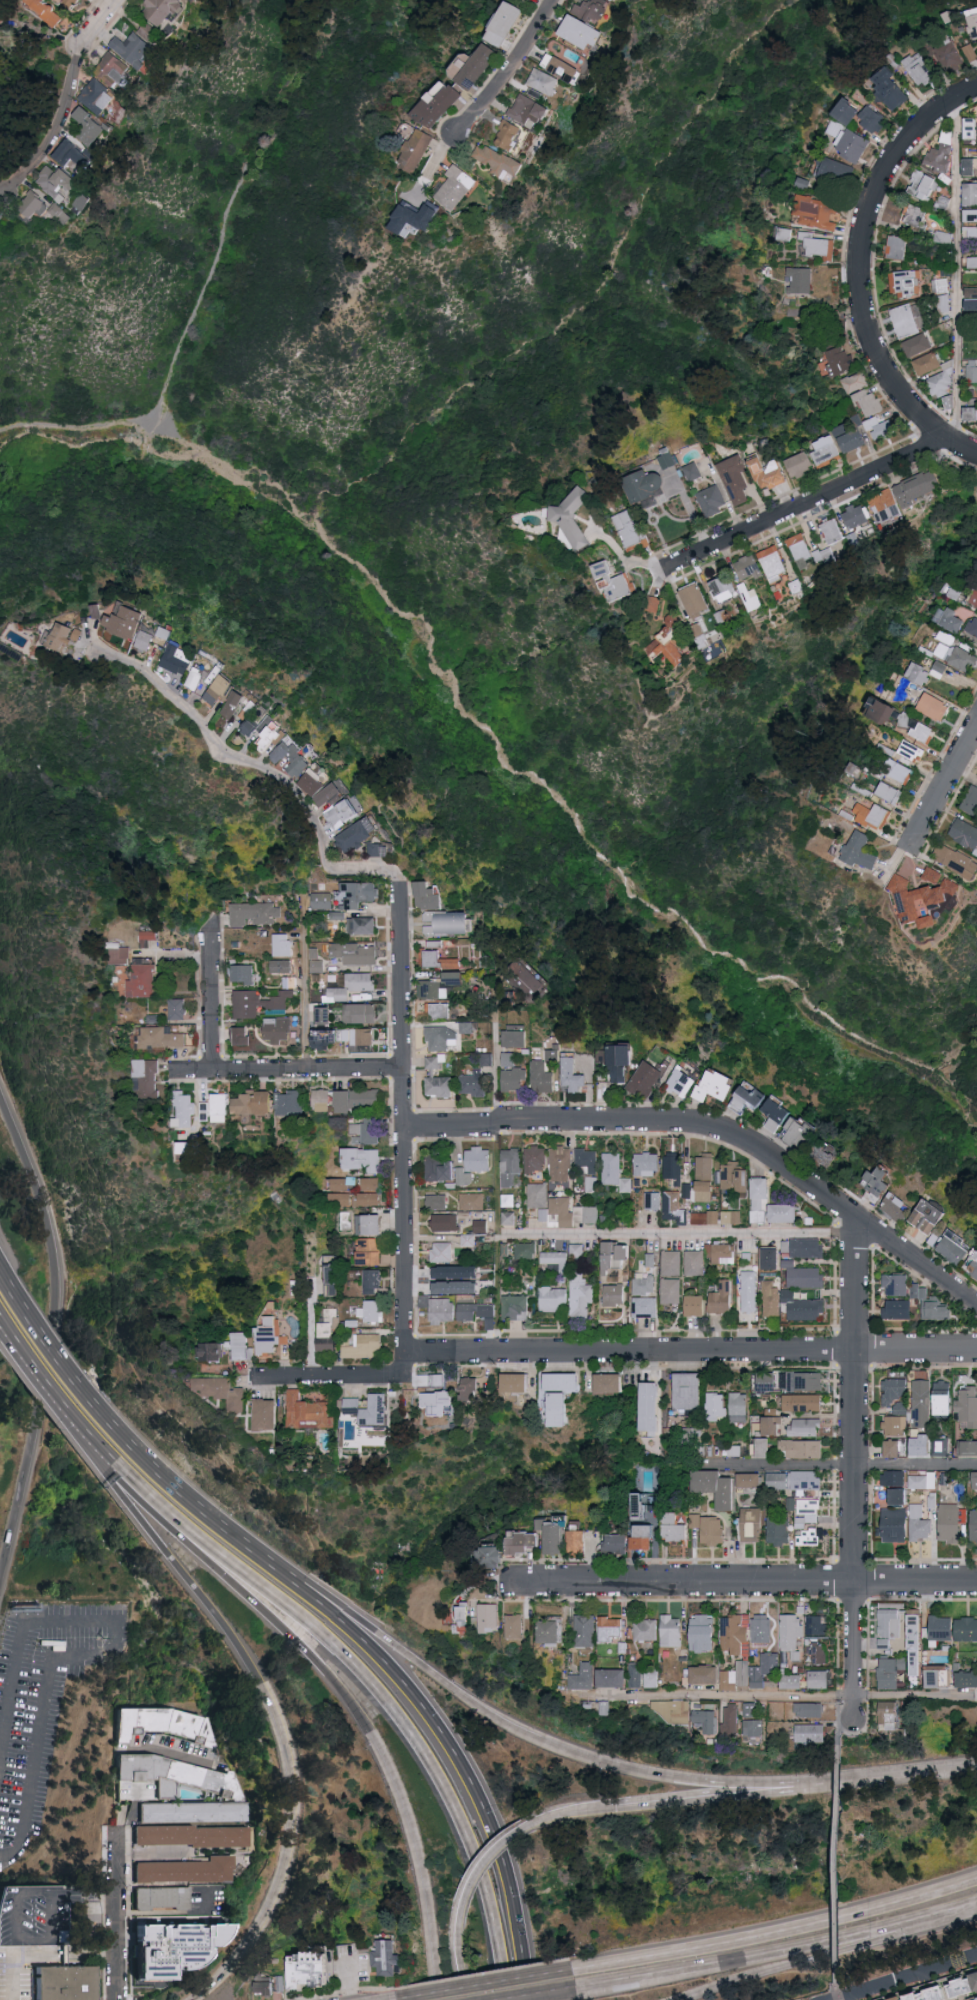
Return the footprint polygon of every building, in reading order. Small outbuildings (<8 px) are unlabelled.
[(54,27),(24,0),(44,0),(63,17),(54,27)] [(70,10),(56,0),(77,0),(70,10)] [(140,11),(148,0),(181,0),(182,1),(162,28),(140,11)] [(557,35),(575,0),(578,0),(596,9),(588,24),(602,31),(591,52),(557,35)] [(523,11),(500,48),(483,38),(506,1),(523,11)] [(964,18),(976,13),(976,39),(973,41),(964,18)] [(159,32),(148,22),(140,31),(151,41),(159,32)] [(115,36),(127,42),(131,34),(154,45),(142,67),(108,50),(115,36)] [(963,65),(947,73),(934,47),(950,39),(963,65)] [(497,54),(468,91),(447,74),(454,65),(461,70),(482,42),(497,54)] [(962,48),(971,44),(976,60),(969,63),(962,48)] [(116,90),(93,72),(110,52),(132,70),(116,90)] [(572,84),(539,66),(547,52),(580,70),(572,84)] [(900,64),(912,53),(935,77),(923,88),(900,64)] [(873,93),(880,88),(872,78),(886,67),(910,97),(889,113),(873,93)] [(560,78),(554,96),(526,87),(532,69),(560,78)] [(97,116),(77,96),(94,80),(114,99),(97,116)] [(462,96),(427,130),(411,112),(442,82),(447,88),(451,84),(462,96)] [(526,125),(507,116),(518,93),(548,108),(540,124),(529,119),(526,125)] [(833,114),(845,97),(861,109),(848,125),(833,114)] [(857,121),(869,105),(885,118),(874,134),(857,121)] [(105,127),(90,146),(78,137),(86,127),(73,116),(80,107),(105,127)] [(963,140),(963,118),(976,118),(976,140),(963,140)] [(520,128),(508,151),(492,142),(504,119),(520,128)] [(396,164),(415,127),(433,137),(414,173),(396,164)] [(833,150),(846,127),(870,141),(857,164),(833,150)] [(926,148),(939,149),(941,130),(952,131),(948,173),(924,170),(926,148)] [(53,155),(69,137),(95,158),(87,167),(82,162),(73,172),(53,155)] [(522,164),(516,177),(504,171),(502,175),(473,161),(481,144),(522,164)] [(848,188),(815,180),(821,157),(854,166),(848,188)] [(961,158),(976,158),(976,170),(974,170),(974,175),(961,175),(961,158)] [(452,211),(431,195),(455,165),(475,182),(452,211)] [(53,173),(64,167),(75,185),(64,192),(67,197),(55,204),(37,174),(49,167),(53,173)] [(927,202),(905,191),(916,169),(938,180),(927,202)] [(962,183),(976,183),(976,204),(962,204),(962,183)] [(51,206),(53,204),(68,215),(64,221),(46,209),(41,216),(35,212),(30,220),(16,210),(29,191),(51,206)] [(791,222),(798,194),(840,205),(833,232),(791,222)] [(935,206),(946,208),(948,201),(937,199),(935,206)] [(439,208),(426,231),(414,223),(409,231),(394,222),(406,201),(422,210),(428,201),(439,208)] [(927,212),(920,229),(897,219),(904,202),(927,212)] [(962,210),(976,210),(976,222),(962,222),(962,210)] [(969,226),(969,235),(976,234),(976,226),(969,226)] [(789,241),(777,239),(778,228),(791,230),(789,241)] [(805,257),(806,241),(799,241),(799,233),(834,233),(833,258),(805,257)] [(951,243),(935,242),(935,233),(951,233),(951,243)] [(887,259),(887,236),(905,236),(905,259),(887,259)] [(811,268),(811,295),(785,295),(785,268),(811,268)] [(917,269),(921,294),(892,299),(888,274),(917,269)] [(932,293),(949,292),(949,278),(932,278),(932,293)] [(965,287),(976,287),(976,297),(965,297),(965,287)] [(939,293),(940,313),(951,312),(950,293),(939,293)] [(967,300),(968,310),(976,309),(976,300),(967,300)] [(899,338),(890,313),(911,305),(919,330),(899,338)] [(902,344),(924,333),(931,347),(908,358),(902,344)] [(852,369),(836,376),(825,353),(841,345),(852,369)] [(940,368),(916,376),(911,361),(935,352),(940,368)] [(968,359),(967,382),(976,382),(976,359),(968,359)] [(955,388),(935,398),(926,380),(946,370),(955,388)] [(868,386),(848,394),(842,381),(863,372),(868,386)] [(872,388),(882,410),(863,418),(853,396),(872,388)] [(954,408),(944,409),(943,397),(953,396),(954,408)] [(976,408),(976,421),(963,421),(963,408),(976,408)] [(874,441),(868,429),(889,420),(894,432),(874,441)] [(833,430),(844,424),(849,433),(858,428),(865,443),(845,454),(833,430)] [(839,456),(816,465),(808,444),(831,435),(839,456)] [(675,464),(664,469),(657,452),(668,448),(675,464)] [(813,469),(791,479),(783,462),(805,451),(813,469)] [(747,462),(759,455),(765,467),(776,462),(786,481),(762,492),(747,462)] [(733,506),(716,464),(736,456),(752,499),(733,506)] [(702,476),(687,481),(682,466),(697,461),(702,476)] [(666,489),(632,504),(621,480),(644,470),(648,477),(659,472),(666,489)] [(941,491),(900,505),(893,484),(934,471),(941,491)] [(727,508),(705,518),(695,494),(716,484),(727,508)] [(549,517),(578,485),(591,496),(570,519),(591,539),(577,554),(559,537),(564,531),(549,517)] [(901,516),(878,525),(867,497),(890,488),(901,516)] [(868,525),(843,531),(839,510),(864,504),(868,525)] [(611,517),(629,509),(644,542),(626,550),(611,517)] [(829,545),(834,559),(819,564),(814,552),(828,547),(820,524),(835,518),(843,540),(829,545)] [(786,540),(802,533),(812,558),(804,561),(806,566),(799,569),(786,540)] [(787,574),(769,582),(757,553),(775,545),(787,574)] [(740,580),(734,561),(754,554),(760,574),(740,580)] [(606,603),(593,565),(608,560),(613,577),(628,573),(634,594),(606,603)] [(707,584),(726,574),(737,594),(718,604),(707,584)] [(678,591),(697,582),(710,610),(691,619),(678,591)] [(976,585),(976,586),(976,608),(967,603),(976,585)] [(659,599),(655,613),(643,610),(647,595),(659,599)] [(131,614),(118,609),(112,624),(144,637),(155,609),(136,602),(131,614)] [(970,611),(952,603),(949,609),(942,606),(936,621),(961,631),(970,611)] [(643,648),(673,616),(685,627),(675,638),(690,652),(676,667),(661,653),(655,660),(643,648)] [(971,616),(976,619),(976,638),(963,631),(971,616)] [(80,623),(65,620),(63,630),(55,628),(52,644),(74,649),(80,623)] [(80,637),(87,638),(90,628),(83,626),(80,637)] [(146,644),(160,648),(165,632),(152,627),(146,644)] [(953,643),(956,633),(940,629),(938,640),(953,643)] [(941,639),(976,656),(976,661),(970,675),(933,657),(941,639)] [(193,675),(203,654),(179,642),(169,663),(193,675)] [(910,681),(901,673),(913,660),(930,676),(911,696),(903,688),(910,681)] [(195,683),(205,688),(214,670),(203,665),(195,683)] [(224,704),(244,680),(232,671),(212,695),(224,704)] [(258,693),(247,686),(231,712),(242,718),(258,693)] [(915,710),(924,692),(949,705),(940,722),(915,710)] [(869,717),(878,699),(895,708),(886,726),(869,717)] [(270,724),(262,717),(252,728),(264,739),(278,752),(298,730),(280,714),(270,724)] [(934,730),(926,744),(908,735),(916,720),(934,730)] [(279,754),(293,768),(312,750),(305,742),(302,745),(296,739),(279,754)] [(924,750),(918,763),(897,753),(903,740),(924,750)] [(322,763),(313,753),(297,768),(307,778),(322,763)] [(885,774),(892,760),(910,770),(903,784),(885,774)] [(345,780),(335,786),(329,776),(333,775),(327,765),(309,776),(328,806),(339,799),(342,803),(355,794),(345,780)] [(895,805),(874,794),(881,781),(901,792),(895,805)] [(972,785),(976,788),(976,817),(959,808),(972,785)] [(332,812),(337,821),(331,825),(335,833),(370,814),(361,796),(332,812)] [(888,811),(878,832),(850,818),(858,802),(870,808),(872,803),(888,811)] [(351,853),(385,833),(375,816),(341,836),(351,853)] [(955,818),(976,828),(976,846),(975,850),(947,837),(955,818)] [(877,856),(873,870),(842,862),(850,830),(869,835),(865,853),(877,856)] [(385,842),(374,842),(374,855),(386,854),(385,842)] [(940,843),(976,862),(976,867),(971,880),(931,859),(940,843)] [(899,924),(889,879),(905,875),(909,890),(931,885),(929,879),(926,880),(924,870),(937,868),(940,883),(955,880),(958,894),(945,896),(947,903),(927,907),(925,899),(913,901),(917,918),(932,915),(934,925),(918,929),(916,921),(899,924)] [(419,908),(445,908),(445,893),(438,893),(438,880),(419,880),(419,908)] [(381,881),(344,881),(344,890),(336,890),(336,902),(343,902),(343,909),(362,908),(362,900),(381,900),(381,881)] [(333,891),(313,892),(313,909),(333,908),(333,891)] [(234,903),(234,926),(251,926),(251,923),(275,923),(275,916),(283,916),(283,902),(234,903)] [(345,911),(331,910),(331,918),(345,919),(345,911)] [(474,910),(427,911),(427,934),(475,933),(474,910)] [(377,934),(377,917),(349,916),(349,933),(377,934)] [(158,929),(142,930),(142,946),(151,946),(150,939),(159,938),(158,929)] [(291,932),(274,933),(275,955),(292,955),(291,932)] [(464,967),(464,958),(443,957),(443,940),(430,939),(430,949),(426,949),(426,966),(464,967)] [(345,964),(377,963),(377,945),(361,945),(361,942),(335,942),(335,956),(345,956),(345,964)] [(132,947),(112,946),(111,962),(131,963),(132,947)] [(312,971),(324,971),(323,947),(311,947),(312,971)] [(292,958),(272,959),(272,972),(293,972),(292,958)] [(536,998),(548,983),(518,959),(512,968),(522,976),(517,983),(536,998)] [(130,978),(129,995),(157,995),(157,963),(136,962),(135,978),(130,978)] [(255,964),(234,963),(233,982),(255,982),(255,964)] [(468,970),(448,970),(448,983),(468,983),(468,970)] [(328,986),(328,995),(323,995),(323,1001),(350,1001),(350,990),(375,990),(375,972),(347,972),(347,986),(328,986)] [(296,975),(283,976),(283,987),(296,987),(296,975)] [(421,996),(442,997),(442,980),(422,979),(421,996)] [(235,990),(236,1017),(258,1017),(258,1007),(287,1007),(286,992),(278,992),(278,997),(259,998),(259,989),(235,990)] [(171,1019),(186,1018),(186,998),(170,998),(171,1019)] [(378,1021),(378,1002),(345,1003),(346,1022),(378,1021)] [(450,1017),(451,1002),(430,1002),(429,1017),(450,1017)] [(317,1024),(331,1023),(331,1006),(316,1006),(317,1024)] [(265,1017),(266,1042),(283,1041),(283,1039),(292,1038),(291,1017),(265,1017)] [(479,1031),(479,1021),(460,1021),(460,1031),(479,1031)] [(168,1025),(142,1026),(142,1046),(192,1046),(192,1032),(168,1032),(168,1025)] [(431,1050),(449,1050),(449,1043),(459,1043),(459,1030),(451,1030),(451,1025),(427,1025),(427,1041),(431,1041),(431,1050)] [(249,1026),(231,1026),(231,1040),(249,1040),(249,1026)] [(314,1028),(314,1048),(331,1048),(331,1041),(353,1041),(353,1051),(375,1051),(375,1028),(314,1028)] [(528,1046),(529,1030),(504,1030),(503,1046),(528,1046)] [(629,1081),(629,1064),(637,1064),(637,1044),(611,1043),(610,1081),(629,1081)] [(556,1091),(556,1072),(548,1072),(548,1060),(561,1061),(562,1049),(548,1048),(548,1059),(534,1058),(534,1090),(556,1091)] [(517,1066),(517,1052),(505,1051),(504,1065),(517,1066)] [(494,1052),(483,1052),(483,1064),(494,1065),(494,1052)] [(427,1055),(427,1067),(441,1067),(440,1061),(447,1060),(447,1054),(427,1055)] [(577,1074),(577,1056),(565,1056),(564,1085),(572,1085),(571,1092),(585,1092),(585,1074),(577,1074)] [(161,1058),(138,1059),(139,1095),(161,1094),(161,1058)] [(667,1071),(649,1058),(629,1085),(647,1098),(667,1071)] [(712,1092),(727,1100),(738,1079),(712,1065),(696,1096),(707,1102),(712,1092)] [(700,1079),(681,1066),(668,1085),(686,1098),(700,1079)] [(505,1067),(504,1090),(525,1090),(525,1080),(529,1080),(530,1068),(505,1067)] [(461,1074),(461,1095),(487,1094),(486,1069),(475,1069),(475,1074),(461,1074)] [(428,1096),(453,1095),(453,1075),(435,1076),(435,1075),(428,1076),(428,1096)] [(759,1113),(768,1094),(745,1083),(736,1102),(759,1113)] [(235,1113),(277,1112),(276,1089),(260,1090),(260,1088),(249,1088),(249,1095),(235,1095),(235,1113)] [(318,1110),(333,1110),(332,1088),(317,1089),(318,1110)] [(338,1089),(338,1108),(381,1107),(381,1088),(338,1089)] [(305,1090),(281,1091),(281,1113),(306,1112),(305,1090)] [(174,1126),(196,1125),(195,1091),(178,1091),(179,1117),(174,1117),(174,1126)] [(230,1092),(214,1093),(215,1121),(231,1121),(230,1092)] [(795,1110),(775,1096),(765,1110),(775,1116),(769,1125),(779,1132),(795,1110)] [(203,1102),(203,1120),(214,1120),(213,1102),(203,1102)] [(799,1148),(814,1128),(797,1115),(782,1135),(799,1148)] [(353,1123),(353,1133),(364,1133),(364,1143),(381,1143),(380,1116),(367,1116),(367,1122),(353,1123)] [(202,1154),(202,1140),(183,1141),(183,1154),(202,1154)] [(839,1157),(823,1143),(813,1154),(829,1168),(839,1157)] [(526,1172),(546,1172),(545,1145),(525,1146),(526,1172)] [(381,1172),(380,1147),(346,1148),(347,1168),(368,1167),(368,1172),(381,1172)] [(493,1147),(468,1148),(468,1170),(493,1170),(493,1147)] [(571,1180),(571,1147),(551,1147),(550,1180),(571,1180)] [(502,1148),(502,1186),(519,1187),(520,1148),(502,1148)] [(589,1164),(589,1173),(598,1173),(597,1148),(576,1149),(576,1164),(589,1164)] [(683,1152),(666,1151),(665,1185),(683,1185),(683,1152)] [(604,1152),(603,1183),(621,1183),(621,1190),(632,1191),(632,1177),(622,1177),(622,1152),(604,1152)] [(636,1175),(659,1175),(660,1152),(636,1152),(636,1175)] [(715,1179),(716,1154),(699,1153),(698,1178),(715,1179)] [(428,1179),(459,1180),(459,1184),(474,1184),(474,1172),(465,1172),(465,1164),(446,1164),(447,1155),(428,1155),(428,1179)] [(738,1191),(753,1191),(754,1168),(742,1168),(743,1162),(724,1161),(723,1194),(738,1195),(738,1191)] [(883,1198),(896,1183),(891,1179),(896,1172),(886,1164),(880,1172),(875,1168),(864,1183),(883,1198)] [(598,1175),(586,1175),(585,1190),(597,1191),(598,1175)] [(348,1177),(328,1177),(328,1189),(348,1189),(348,1177)] [(364,1177),(364,1190),(381,1189),(381,1177),(364,1177)] [(755,1222),(767,1222),(767,1197),(773,1197),(773,1177),(755,1177),(755,1222)] [(698,1200),(716,1201),(716,1180),(699,1179),(698,1200)] [(528,1207),(547,1207),(547,1182),(528,1183),(528,1207)] [(684,1198),(695,1198),(695,1183),(684,1183),(684,1198)] [(664,1218),(679,1218),(679,1224),(689,1224),(689,1208),(682,1208),(681,1190),(663,1190),(664,1218)] [(905,1208),(910,1201),(894,1190),(882,1208),(905,1223),(912,1213),(905,1208)] [(361,1192),(361,1205),(385,1204),(384,1191),(361,1192)] [(661,1209),(661,1191),(646,1191),(646,1209),(661,1209)] [(351,1192),(332,1192),(332,1204),(352,1204),(351,1192)] [(485,1209),(485,1192),(461,1192),(461,1209),(485,1209)] [(449,1209),(449,1194),(429,1193),(428,1208),(449,1209)] [(599,1222),(598,1205),(572,1206),(571,1196),(550,1196),(550,1213),(559,1213),(560,1226),(574,1225),(574,1222),(599,1222)] [(932,1234),(948,1210),(928,1196),(911,1220),(932,1234)] [(799,1220),(799,1203),(772,1203),(772,1221),(799,1220)] [(692,1223),(720,1223),(720,1211),(693,1210),(692,1223)] [(723,1210),(724,1222),(743,1222),(743,1210),(723,1210)] [(503,1224),(516,1224),(516,1211),(503,1211),(503,1224)] [(385,1233),(385,1213),(357,1214),(358,1234),(385,1233)] [(435,1230),(459,1230),(459,1213),(435,1213),(435,1230)] [(489,1232),(489,1219),(475,1219),(476,1232),(489,1232)] [(963,1245),(968,1238),(952,1228),(938,1250),(963,1265),(972,1250),(963,1245)] [(477,1233),(463,1233),(463,1246),(477,1246),(477,1233)] [(385,1265),(386,1238),(361,1237),(360,1264),(385,1265)] [(793,1257),(826,1256),(826,1237),(793,1238),(793,1257)] [(633,1259),(633,1244),(621,1244),(621,1241),(607,1240),(606,1275),(620,1276),(620,1266),(628,1266),(628,1259),(633,1259)] [(455,1261),(454,1241),(434,1242),(435,1261),(455,1261)] [(517,1243),(517,1257),(537,1257),(537,1242),(517,1243)] [(572,1243),(572,1256),(585,1256),(585,1243),(572,1243)] [(736,1262),(735,1243),(707,1243),(707,1256),(713,1256),(713,1263),(736,1262)] [(783,1248),(764,1247),(763,1268),(783,1269),(783,1248)] [(664,1250),(663,1274),(682,1274),(683,1250),(664,1250)] [(686,1250),(687,1275),(705,1274),(704,1250),(686,1250)] [(543,1251),(543,1265),(562,1265),(562,1269),(569,1270),(569,1251),(543,1251)] [(823,1266),(797,1267),(797,1259),(784,1259),(784,1267),(790,1267),(791,1287),(828,1286),(827,1274),(823,1274),(823,1266)] [(328,1295),(343,1295),(344,1264),(328,1264),(328,1295)] [(437,1277),(482,1278),(482,1265),(437,1265),(437,1277)] [(384,1269),(366,1268),(365,1293),(384,1293),(384,1269)] [(575,1316),(593,1316),(592,1301),(598,1301),(597,1283),(587,1284),(587,1269),(573,1270),(575,1316)] [(758,1270),(743,1270),(742,1311),(757,1311),(758,1270)] [(911,1273),(887,1274),(888,1295),(911,1295),(911,1273)] [(637,1293),(657,1293),(657,1276),(636,1276),(637,1293)] [(683,1278),(663,1278),(663,1302),(683,1302),(683,1278)] [(711,1312),(733,1312),(732,1278),(721,1279),(721,1291),(711,1291),(711,1312)] [(483,1293),(484,1281),(438,1280),(438,1292),(483,1293)] [(775,1280),(764,1280),(765,1316),(782,1316),(781,1287),(776,1287),(775,1280)] [(607,1304),(627,1304),(628,1284),(608,1283),(607,1304)] [(928,1318),(956,1317),(955,1305),(946,1305),(946,1296),(932,1297),(931,1284),(914,1285),(914,1298),(927,1298),(928,1318)] [(570,1286),(544,1286),(544,1310),(570,1310),(570,1286)] [(825,1298),(798,1298),(797,1288),(784,1289),(785,1320),(826,1318),(825,1298)] [(530,1294),(505,1295),(506,1319),(531,1318),(530,1294)] [(707,1294),(688,1295),(689,1316),(708,1315),(707,1294)] [(660,1296),(636,1296),(636,1316),(660,1316),(660,1296)] [(445,1320),(457,1320),(457,1297),(433,1298),(434,1324),(445,1324),(445,1320)] [(382,1299),(368,1300),(368,1307),(360,1307),(360,1319),(382,1319),(382,1299)] [(916,1318),(915,1299),(888,1299),(888,1318),(916,1318)] [(497,1328),(497,1303),(461,1302),(461,1318),(487,1318),(487,1328),(497,1328)] [(341,1307),(327,1307),(327,1321),(322,1321),(322,1351),(338,1351),(339,1327),(340,1327),(341,1307)] [(259,1353),(282,1352),(282,1358),(289,1358),(289,1345),(291,1345),(290,1335),(279,1335),(279,1315),(268,1315),(268,1326),(258,1326),(259,1353)] [(249,1347),(249,1331),(234,1331),(235,1359),(256,1359),(255,1347),(249,1347)] [(346,1357),(385,1357),(385,1333),(358,1333),(358,1345),(347,1345),(346,1357)] [(225,1359),(225,1348),(233,1349),(234,1342),(199,1341),(199,1359),(225,1359)] [(779,1391),(778,1371),(759,1372),(760,1392),(779,1391)] [(824,1389),(824,1371),(781,1372),(781,1390),(824,1389)] [(584,1372),(550,1372),(550,1391),(556,1390),(557,1426),(575,1426),(574,1390),(584,1390),(584,1372)] [(702,1373),(677,1372),(676,1408),(702,1409),(702,1373)] [(436,1385),(449,1385),(449,1373),(436,1373),(436,1385)] [(533,1391),(533,1373),(508,1373),(508,1392),(533,1391)] [(626,1373),(599,1373),(599,1391),(625,1392),(626,1373)] [(195,1377),(195,1389),(205,1389),(205,1397),(230,1397),(230,1411),(246,1412),(246,1387),(232,1387),(232,1377),(195,1377)] [(467,1399),(483,1399),(483,1377),(467,1377),(467,1399)] [(897,1406),(897,1412),(909,1413),(910,1378),(886,1378),(886,1389),(887,1389),(886,1406),(897,1406)] [(933,1427),(934,1379),(916,1379),(915,1426),(933,1427)] [(642,1432),(660,1432),(660,1382),(643,1381),(642,1432)] [(939,1381),(940,1414),(957,1414),(956,1381),(939,1381)] [(291,1427),(334,1426),(334,1400),(304,1401),(304,1388),(291,1388),(291,1427)] [(366,1423),(392,1424),(393,1392),(374,1392),(374,1408),(366,1408),(366,1423)] [(458,1404),(458,1392),(427,1392),(427,1406),(436,1406),(436,1414),(451,1414),(451,1404),(458,1404)] [(728,1418),(728,1392),(710,1392),(710,1418),(728,1418)] [(751,1392),(733,1392),(733,1421),(750,1422),(751,1392)] [(825,1394),(786,1394),(786,1411),(825,1410),(825,1394)] [(365,1397),(349,1397),(348,1413),(365,1413),(365,1397)] [(281,1399),(257,1398),(257,1428),(280,1429),(281,1399)] [(906,1435),(907,1426),(910,1426),(910,1415),(888,1415),(887,1435),(906,1435)] [(783,1435),(784,1416),(767,1416),(767,1435),(783,1435)] [(792,1436),(822,1435),(821,1417),(792,1418),(792,1436)] [(705,1426),(681,1427),(681,1441),(695,1440),(695,1446),(705,1446),(705,1426)] [(773,1437),(760,1437),(760,1457),(773,1457),(773,1437)] [(937,1437),(937,1453),(952,1454),(952,1437),(937,1437)] [(824,1439),(780,1439),(781,1451),(788,1450),(788,1458),(824,1457),(824,1439)] [(889,1456),(904,1457),(904,1440),(889,1439),(889,1456)] [(962,1439),(961,1454),(976,1454),(976,1440),(962,1439)] [(744,1445),(730,1444),(730,1455),(743,1455),(744,1445)] [(700,1491),(722,1492),(721,1509),(737,1510),(738,1477),(725,1476),(725,1470),(701,1469),(700,1491)] [(907,1470),(885,1469),(885,1485),(907,1485),(907,1470)] [(824,1489),(824,1470),(773,1471),(774,1490),(824,1489)] [(939,1488),(939,1471),(930,1471),(930,1474),(912,1474),(912,1487),(939,1488)] [(743,1487),(767,1487),(766,1472),(743,1473),(743,1487)] [(910,1504),(910,1488),(892,1488),(893,1504),(910,1504)] [(650,1519),(649,1492),(636,1492),(637,1519),(650,1519)] [(790,1510),(800,1510),(800,1496),(790,1496),(790,1510)] [(823,1498),(802,1498),(801,1515),(799,1515),(799,1528),(810,1528),(810,1521),(822,1521),(823,1498)] [(926,1503),(913,1503),(914,1541),(925,1540),(924,1536),(935,1536),(935,1518),(927,1518),(926,1503)] [(965,1541),(965,1521),(970,1521),(971,1505),(943,1504),(942,1541),(965,1541)] [(746,1541),(766,1541),(767,1507),(746,1507),(746,1541)] [(911,1508),(886,1507),(885,1541),(910,1541),(911,1508)] [(680,1511),(666,1512),(667,1540),(690,1539),(689,1523),(680,1524),(680,1511)] [(693,1527),(705,1527),(705,1544),(726,1543),(726,1515),(692,1516),(693,1527)] [(771,1516),(772,1545),(792,1544),(792,1515),(771,1516)] [(568,1553),(567,1518),(539,1519),(539,1531),(515,1532),(515,1553),(533,1553),(533,1545),(544,1545),(544,1529),(549,1528),(550,1553),(568,1553)] [(656,1524),(640,1524),(640,1536),(634,1536),(635,1549),(657,1549),(656,1524)] [(800,1544),(827,1545),(828,1528),(800,1527),(800,1544)] [(590,1530),(573,1529),(573,1551),(589,1552),(590,1530)] [(609,1554),(632,1554),(631,1533),(608,1534),(609,1554)] [(485,1546),(485,1567),(508,1567),(507,1546),(485,1546)] [(473,1633),(473,1601),(463,1601),(462,1633),(473,1633)] [(505,1603),(486,1603),(485,1631),(505,1631),(505,1603)] [(903,1609),(883,1608),(883,1638),(882,1638),(882,1649),(894,1649),(894,1635),(902,1636),(903,1609)] [(913,1674),(924,1675),(925,1609),(914,1609),(913,1674)] [(686,1646),(685,1618),(677,1618),(677,1613),(666,1614),(666,1646),(686,1646)] [(531,1638),(530,1614),(514,1614),(514,1638),(531,1638)] [(753,1654),(752,1614),(725,1615),(726,1650),(734,1650),(734,1654),(753,1654)] [(756,1641),(774,1641),(774,1614),(756,1614),(756,1641)] [(602,1615),(582,1615),(582,1645),(601,1646),(602,1615)] [(719,1651),(720,1615),(696,1615),(695,1650),(719,1651)] [(785,1615),(784,1649),(801,1649),(802,1615),(785,1615)] [(832,1663),(832,1644),(822,1644),(822,1637),(832,1637),(832,1623),(825,1623),(825,1615),(810,1615),(810,1653),(817,1653),(817,1663),(832,1663)] [(548,1645),(568,1644),(567,1616),(558,1616),(558,1620),(548,1620),(548,1645)] [(933,1639),(957,1639),(958,1617),(934,1616),(933,1639)] [(618,1641),(618,1635),(626,1635),(626,1617),(605,1617),(605,1641),(618,1641)] [(961,1617),(960,1640),(976,1640),(976,1618),(961,1617)] [(661,1639),(661,1619),(638,1619),(639,1640),(661,1639)] [(768,1687),(768,1673),(782,1672),(782,1651),(765,1652),(765,1665),(754,1665),(754,1687),(768,1687)] [(910,1657),(883,1658),(883,1688),(903,1687),(902,1669),(910,1669),(910,1657)] [(599,1688),(599,1660),(587,1660),(587,1674),(576,1674),(576,1688),(599,1688)] [(724,1670),(725,1690),(742,1690),(742,1686),(753,1686),(753,1660),(740,1660),(740,1670),(724,1670)] [(634,1687),(646,1687),(647,1662),(635,1662),(634,1687)] [(696,1684),(724,1683),(724,1666),(696,1666),(696,1684)] [(632,1687),(632,1669),(605,1668),(604,1686),(632,1687)] [(649,1687),(662,1686),(662,1668),(649,1668),(649,1687)] [(812,1688),(833,1688),(833,1670),(813,1669),(812,1688)] [(960,1671),(961,1687),(976,1686),(976,1671),(960,1671)] [(784,1687),(804,1688),(804,1674),(784,1673),(784,1687)] [(693,1701),(656,1700),(656,1710),(667,1710),(667,1723),(693,1723),(693,1701)] [(902,1701),(884,1700),(883,1729),(901,1729),(902,1701)] [(748,1717),(762,1717),(762,1702),(749,1702),(748,1717)] [(790,1715),(828,1716),(828,1702),(791,1702),(790,1715)] [(113,1703),(114,1739),(129,1739),(129,1730),(161,1730),(216,1747),(216,1743),(205,1714),(163,1705),(113,1703)] [(728,1705),(727,1735),(743,1736),(743,1705),(728,1705)] [(708,1733),(720,1734),(721,1710),(697,1710),(697,1723),(708,1724),(708,1733)] [(750,1741),(768,1741),(768,1718),(750,1719),(750,1741)] [(830,1743),(831,1724),(801,1723),(801,1743),(830,1743)] [(114,1749),(116,1777),(152,1775),(154,1799),(137,1800),(138,1820),(244,1815),(243,1798),(224,1769),(146,1747),(114,1749)] [(243,1847),(243,1827),(133,1827),(133,1847),(243,1847)] [(133,1863),(133,1883),(228,1883),(228,1856),(203,1856),(203,1863),(133,1863)] [(186,1888),(134,1888),(134,1911),(186,1911),(186,1888)] [(132,1921),(132,1985),(166,1985),(166,1969),(185,1968),(195,1962),(205,1952),(217,1938),(224,1926),(225,1920),(132,1921)] [(400,1955),(395,1955),(395,1939),(377,1940),(377,1951),(371,1951),(372,1967),(378,1967),(378,1976),(401,1976),(400,1955)] [(34,1967),(34,1999),(0,1999),(0,1944),(66,1943),(66,1966),(34,1967)] [(285,1953),(285,1977),(278,1977),(278,1989),(286,1989),(286,1990),(330,1989),(330,1953),(285,1953)] [(34,1999),(95,1999),(94,1966),(66,1966),(34,1967),(34,1999)] [(962,1996),(976,1992),(976,1974),(957,1980),(962,1996)] [(256,1986),(257,1996),(274,1995),(273,1984),(256,1986)] [(954,1984),(887,1999),(954,1999),(958,1999),(954,1984)]
